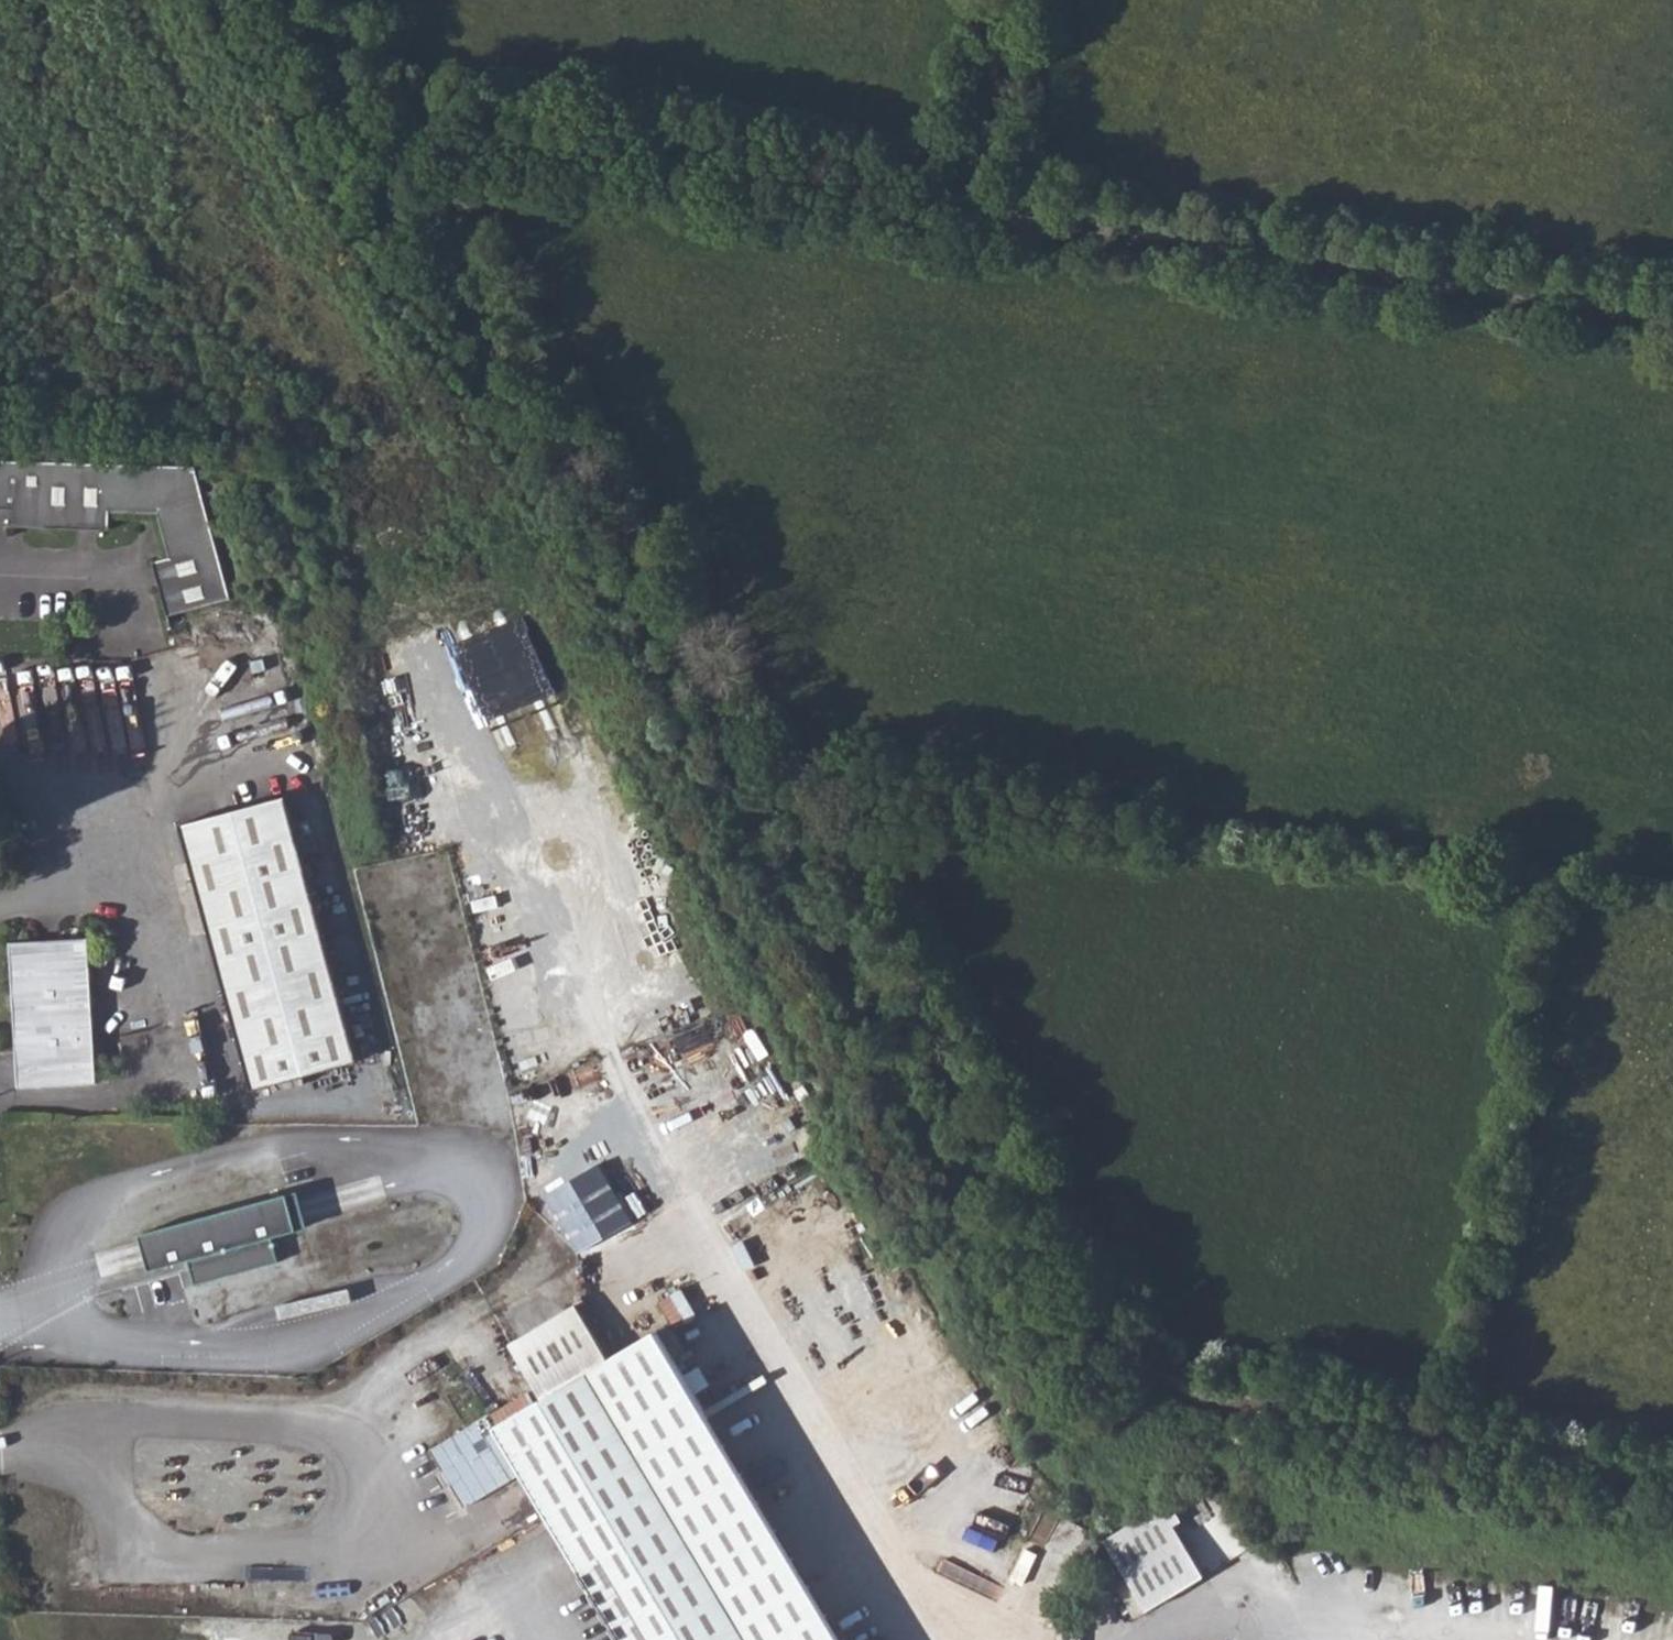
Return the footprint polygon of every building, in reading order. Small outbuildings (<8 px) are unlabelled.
[(0,457),(0,506),(11,506),(10,524),(111,527),(111,510),(157,511),(168,555),(152,559),(166,613),(230,596),(194,464),(0,457)] [(284,796),(177,824),(249,1090),(356,1061),(284,796)] [(78,941),(54,942),(48,947),(42,950),(36,950),(27,948),(19,943),(0,944),(11,1086),(87,1080),(78,941)] [(48,947),(54,942),(19,943),(27,948),(36,950),(42,950),(48,947)] [(299,1188),(143,1231),(154,1267),(188,1259),(197,1283),(280,1261),(272,1233),(309,1222),(299,1188)] [(659,1320),(495,1413),(627,1639),(848,1639),(659,1320)] [(515,1456),(493,1419),(480,1427),(502,1463),(515,1456)] [(545,1511),(522,1473),(499,1486),(522,1526),(545,1511)] [(1175,1508),(1206,1570),(1249,1549),(1219,1486),(1175,1508)] [(1168,1501),(1105,1535),(1128,1576),(1118,1581),(1136,1614),(1208,1576),(1168,1501)]
